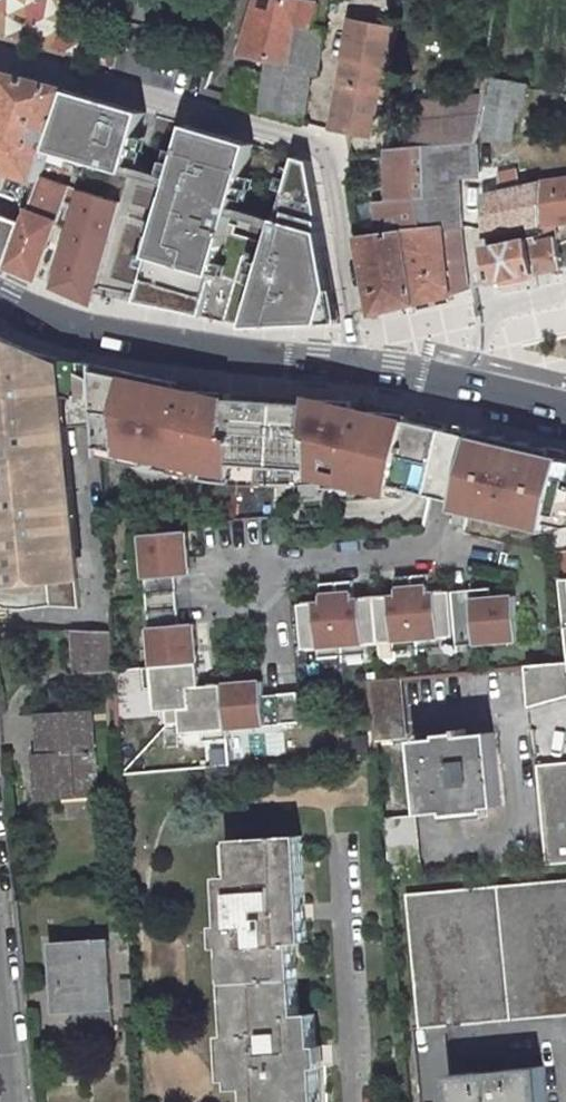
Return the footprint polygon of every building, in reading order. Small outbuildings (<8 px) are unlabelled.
[(288,61),(293,22),(315,26),(322,0),(257,0),(242,53),(265,57),(288,61)] [(370,136),(386,52),(392,25),(351,18),(331,128),(370,136)] [(287,68),(308,71),(315,72),(323,28),(315,26),(293,22),(288,61),(287,68)] [(308,71),(287,68),(288,61),(265,57),(257,113),(301,122),(308,71)] [(70,91),(35,81),(0,72),(0,166),(38,181),(49,151),(51,145),(70,91)] [(517,107),(522,84),(492,78),(489,102),(517,107)] [(146,113),(70,91),(51,145),(67,149),(65,156),(128,174),(130,167),(146,113)] [(517,107),(489,102),(483,133),(511,140),(517,107)] [(440,108),(422,110),(423,121),(441,120),(440,108)] [(469,108),(467,117),(478,116),(479,111),(469,108)] [(441,120),(423,121),(406,123),(408,146),(422,145),(474,142),(478,116),(467,117),(441,120)] [(253,144),(189,125),(173,179),(171,186),(138,301),(189,312),(249,327),(339,323),(310,160),(295,156),(277,217),(275,224),(271,238),(235,228),(238,220),(231,218),(233,212),(235,205),(253,144)] [(461,227),(455,162),(474,160),(474,142),(422,145),(422,194),(415,195),(419,229),(441,227),(442,229),(461,227)] [(67,149),(51,145),(49,151),(65,156),(67,149)] [(385,148),(386,153),(387,200),(374,202),(378,233),(404,230),(419,229),(415,195),(422,194),(422,145),(408,146),(385,148)] [(130,167),(128,174),(171,186),(173,179),(130,167)] [(539,182),(540,225),(550,223),(565,220),(565,179),(539,182)] [(23,225),(8,266),(36,278),(67,190),(38,181),(23,225)] [(486,195),(486,232),(538,225),(540,225),(539,182),(486,195)] [(91,302),(120,203),(84,192),(55,286),(91,302)] [(233,212),(275,224),(277,217),(235,205),(233,212)] [(0,218),(0,263),(8,266),(23,225),(0,218)] [(550,223),(540,225),(538,225),(538,235),(484,245),(490,284),(559,267),(550,223)] [(451,296),(442,229),(441,227),(419,229),(404,230),(414,304),(451,296)] [(461,227),(442,229),(451,296),(469,290),(461,227)] [(357,236),(371,315),(414,304),(404,230),(378,233),(357,236)] [(79,607),(73,541),(63,423),(72,423),(98,421),(94,361),(59,362),(0,338),(0,604),(79,607)] [(178,380),(94,361),(98,421),(99,456),(129,462),(131,453),(159,459),(157,468),(174,472),(176,463),(207,470),(231,475),(255,480),(256,484),(274,485),(285,485),(299,484),(300,469),(329,471),(329,481),(328,488),(378,491),(394,495),(396,485),(431,494),(442,451),(447,429),(448,423),(412,415),(372,411),(371,412),(356,409),(357,402),(231,393),(192,389),(192,391),(177,387),(178,380)] [(231,393),(178,380),(177,387),(192,391),(192,389),(231,393)] [(412,415),(357,402),(356,409),(371,412),(372,411),(412,415)] [(81,541),(72,423),(63,423),(73,541),(81,541)] [(447,429),(442,451),(431,494),(459,500),(453,525),(466,528),(469,512),(556,533),(558,554),(565,553),(565,451),(475,430),(474,435),(447,429)] [(131,453),(129,462),(157,468),(159,459),(131,453)] [(300,469),(299,484),(301,484),(312,483),(329,481),(329,471),(300,469)] [(255,480),(231,475),(230,482),(256,484),(255,480)] [(138,537),(151,669),(141,670),(143,693),(153,692),(155,713),(165,712),(166,725),(179,724),(180,734),(201,732),(203,742),(225,739),(224,730),(299,723),(296,693),(262,696),(260,682),(198,688),(192,625),(177,626),(174,602),(173,578),(188,577),(184,533),(138,537)] [(321,603),(300,605),(304,650),(318,648),(318,658),(366,654),(366,644),(392,642),(393,652),(442,647),(441,638),(455,636),(456,646),(518,640),(515,596),(490,598),(471,600),(470,590),(429,593),(427,575),(395,577),(396,597),(354,600),(352,581),(319,584),(321,603)] [(471,600),(490,598),(489,588),(470,590),(471,600)] [(109,628),(73,627),(74,661),(111,662),(109,628)] [(565,654),(565,662),(527,666),(531,708),(565,698),(565,654)] [(400,679),(369,682),(375,740),(406,736),(400,679)] [(92,750),(89,711),(35,716),(37,755),(92,750)] [(415,739),(422,814),(500,806),(492,732),(465,734),(465,729),(461,729),(461,732),(442,734),(442,737),(415,739)] [(92,750),(37,755),(38,758),(33,758),(36,801),(96,795),(92,750)] [(565,864),(565,764),(537,766),(547,866),(565,864)] [(382,819),(388,878),(418,875),(413,817),(382,819)] [(232,1079),(232,1088),(247,1088),(248,1101),(319,1101),(312,1010),(298,1011),(293,941),(307,941),(298,835),(228,840),(231,876),(217,877),(219,919),(227,918),(233,1006),(225,1006),(227,1025),(219,1025),(221,1052),(230,1052),(232,1079)] [(408,895),(421,1030),(565,1017),(565,881),(408,895)] [(219,919),(225,1006),(233,1006),(227,918),(219,919)] [(111,1009),(105,940),(50,945),(56,1012),(111,1009)] [(230,1052),(221,1052),(223,1080),(232,1079),(230,1052)] [(453,1079),(455,1101),(545,1101),(542,1070),(453,1079)]
